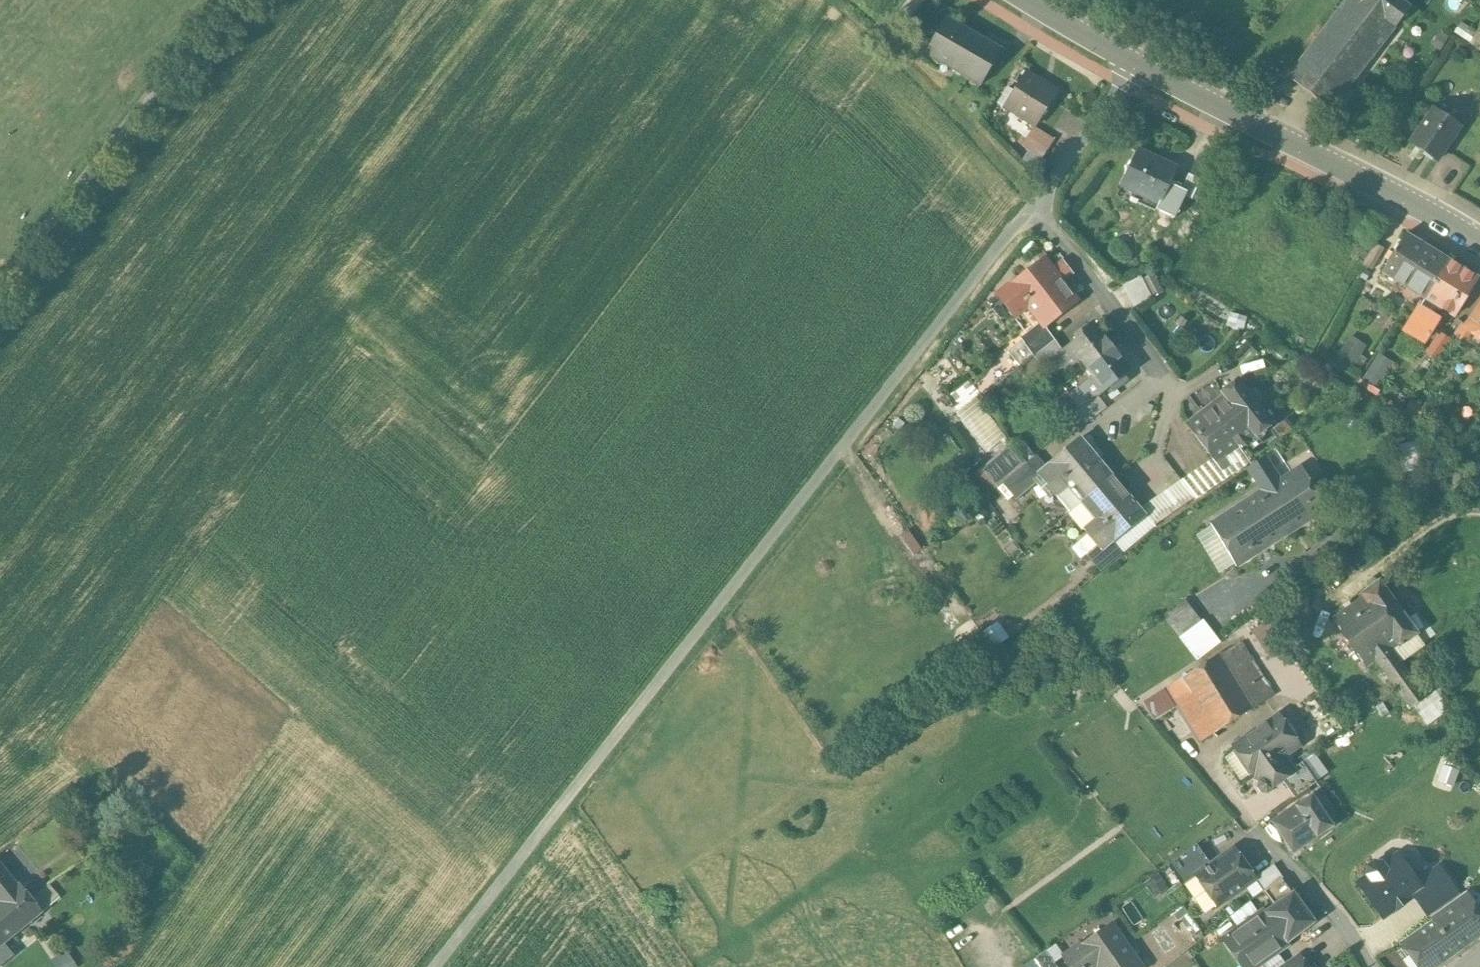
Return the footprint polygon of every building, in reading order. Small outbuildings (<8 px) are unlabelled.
[(1400,0),(1346,0),(1340,7),(1385,41),(1410,8),(1400,0)] [(1340,7),(1287,77),(1332,111),(1385,41),(1340,7)] [(974,34),(946,18),(926,54),(954,70),(974,34)] [(1002,50),(974,34),(954,70),(981,85),(1002,50)] [(1058,91),(1027,71),(1014,91),(1004,107),(1035,127),(1058,91)] [(1008,87),(998,103),(1004,107),(1014,91),(1008,87)] [(1460,127),(1432,108),(1410,143),(1424,152),(1423,154),(1433,161),(1434,158),(1438,161),(1460,127)] [(1035,127),(1022,146),(1029,150),(1023,159),(1040,171),(1046,161),(1043,159),(1055,139),(1035,127)] [(1160,162),(1139,152),(1139,151),(1137,150),(1120,186),(1160,204),(1177,168),(1161,160),(1160,162)] [(1189,174),(1180,192),(1192,198),(1201,180),(1189,174)] [(1448,260),(1406,234),(1382,272),(1425,298),(1448,260)] [(1375,243),(1363,264),(1372,270),(1384,249),(1375,243)] [(1044,258),(996,295),(998,297),(991,303),(1001,317),(1009,311),(1014,317),(1028,306),(1032,310),(1041,322),(1042,322),(1046,328),(1078,303),(1044,258)] [(1478,278),(1448,260),(1425,298),(1404,332),(1423,343),(1428,335),(1429,336),(1430,334),(1429,333),(1438,318),(1433,315),(1439,307),(1454,316),(1478,279),(1478,278)] [(1154,275),(1144,280),(1153,297),(1162,292),(1154,275)] [(1141,276),(1123,286),(1134,307),(1153,298),(1141,276)] [(1463,327),(1474,334),(1479,339),(1479,303),(1463,327)] [(1041,322),(1021,338),(1024,342),(1024,343),(1025,343),(1034,356),(1055,340),(1046,328),(1042,322),(1041,322)] [(1095,325),(1090,329),(1087,325),(1066,341),(1069,345),(1080,361),(1086,368),(1113,347),(1095,325)] [(1463,327),(1461,326),(1453,339),(1464,347),(1474,334),(1463,327)] [(1440,333),(1427,353),(1437,360),(1450,340),(1440,333)] [(1365,345),(1352,336),(1341,353),(1354,362),(1359,355),(1365,345)] [(1056,340),(1042,351),(1049,360),(1054,356),(1063,350),(1056,340)] [(1024,342),(1010,353),(1020,366),(1034,356),(1025,343),(1024,343),(1024,342)] [(1063,350),(1054,356),(1066,372),(1080,361),(1069,345),(1063,350)] [(1113,347),(1086,368),(1093,377),(1104,391),(1113,385),(1116,389),(1127,380),(1124,376),(1131,371),(1113,347)] [(1366,360),(1359,355),(1354,362),(1361,366),(1366,360)] [(1379,355),(1369,371),(1382,380),(1392,363),(1379,355)] [(1093,377),(1079,388),(1090,402),(1104,391),(1093,377)] [(1238,377),(1221,390),(1224,394),(1210,404),(1242,445),(1273,422),(1238,377)] [(1099,400),(1083,412),(1090,421),(1106,408),(1099,400)] [(1242,445),(1210,404),(1186,422),(1217,463),(1242,445)] [(1048,466),(1038,474),(1042,479),(1070,513),(1113,476),(1081,438),(1048,466)] [(1292,470),(1277,447),(1266,456),(1280,478),(1292,470)] [(1038,454),(1004,482),(1018,499),(1042,479),(1038,474),(1048,466),(1038,454)] [(1266,456),(1248,468),(1262,490),(1271,484),(1280,478),(1266,456)] [(1184,486),(1194,499),(1228,476),(1217,463),(1184,486)] [(1280,478),(1271,484),(1299,527),(1329,507),(1302,463),(1292,470),(1280,478)] [(1113,476),(1070,513),(1098,546),(1102,551),(1112,543),(1145,514),(1140,508),(1113,476)] [(1179,480),(1140,508),(1145,514),(1156,526),(1159,524),(1194,499),(1184,486),(1179,480)] [(1262,490),(1212,523),(1238,566),(1299,527),(1271,484),(1262,490)] [(1112,543),(1122,555),(1156,526),(1145,514),(1112,543)] [(1112,543),(1102,551),(1098,546),(1088,554),(1102,571),(1122,555),(1112,543)] [(1381,581),(1365,592),(1366,594),(1335,616),(1366,665),(1375,659),(1392,648),(1399,642),(1401,644),(1417,632),(1381,581)] [(1186,599),(1165,615),(1174,627),(1195,611),(1186,599)] [(1195,611),(1174,627),(1198,660),(1219,643),(1195,611)] [(1273,695),(1240,643),(1222,654),(1254,707),(1273,695)] [(1419,686),(1392,648),(1375,659),(1402,698),(1419,686)] [(1221,653),(1181,678),(1214,731),(1254,707),(1222,654),(1221,653)] [(1214,731),(1181,678),(1168,686),(1201,740),(1214,731)] [(1419,686),(1402,698),(1410,709),(1426,697),(1419,686)] [(1273,790),(1274,786),(1284,780),(1286,783),(1306,769),(1302,763),(1295,767),(1288,756),(1302,746),(1278,711),(1230,744),(1258,782),(1257,787),(1261,792),(1268,794),(1273,790)] [(1315,779),(1327,772),(1315,753),(1303,760),(1315,779)] [(1315,783),(1306,769),(1286,783),(1295,797),(1315,783)] [(1313,794),(1276,819),(1276,818),(1274,820),(1294,851),(1333,825),(1313,794)] [(1197,844),(1168,865),(1182,886),(1185,884),(1197,876),(1196,875),(1211,865),(1197,844)] [(1211,865),(1196,875),(1197,876),(1185,884),(1205,913),(1217,905),(1255,879),(1234,848),(1211,865)] [(1365,874),(1355,882),(1383,919),(1413,898),(1428,918),(1461,894),(1439,865),(1419,880),(1397,851),(1384,861),(1374,860),(1366,865),(1365,874)] [(13,877),(0,861),(0,887),(13,877)] [(1281,876),(1263,891),(1273,906),(1293,892),(1281,876)] [(0,887),(0,923),(32,897),(21,883),(19,885),(13,877),(0,887)] [(49,885),(42,890),(42,889),(32,897),(43,911),(60,898),(49,885)] [(1229,936),(1228,934),(1226,936),(1227,938),(1225,939),(1245,966),(1253,966),(1288,942),(1316,922),(1293,892),(1240,929),(1229,936)] [(1433,920),(1435,923),(1401,946),(1416,966),(1435,966),(1479,934),(1479,910),(1469,894),(1433,920)] [(0,923),(0,947),(4,944),(43,911),(32,897),(0,923)] [(1243,906),(1231,916),(1240,929),(1253,919),(1243,906)] [(1111,922),(1063,956),(1071,966),(1094,966),(1096,965),(1098,966),(1142,966),(1111,922)] [(0,947),(0,962),(11,953),(4,944),(0,947)] [(1048,950),(1036,958),(1042,966),(1059,966),(1048,950)] [(77,966),(71,952),(55,958),(58,966),(75,966),(77,966)] [(1284,966),(1307,966),(1299,956),(1284,966)]
